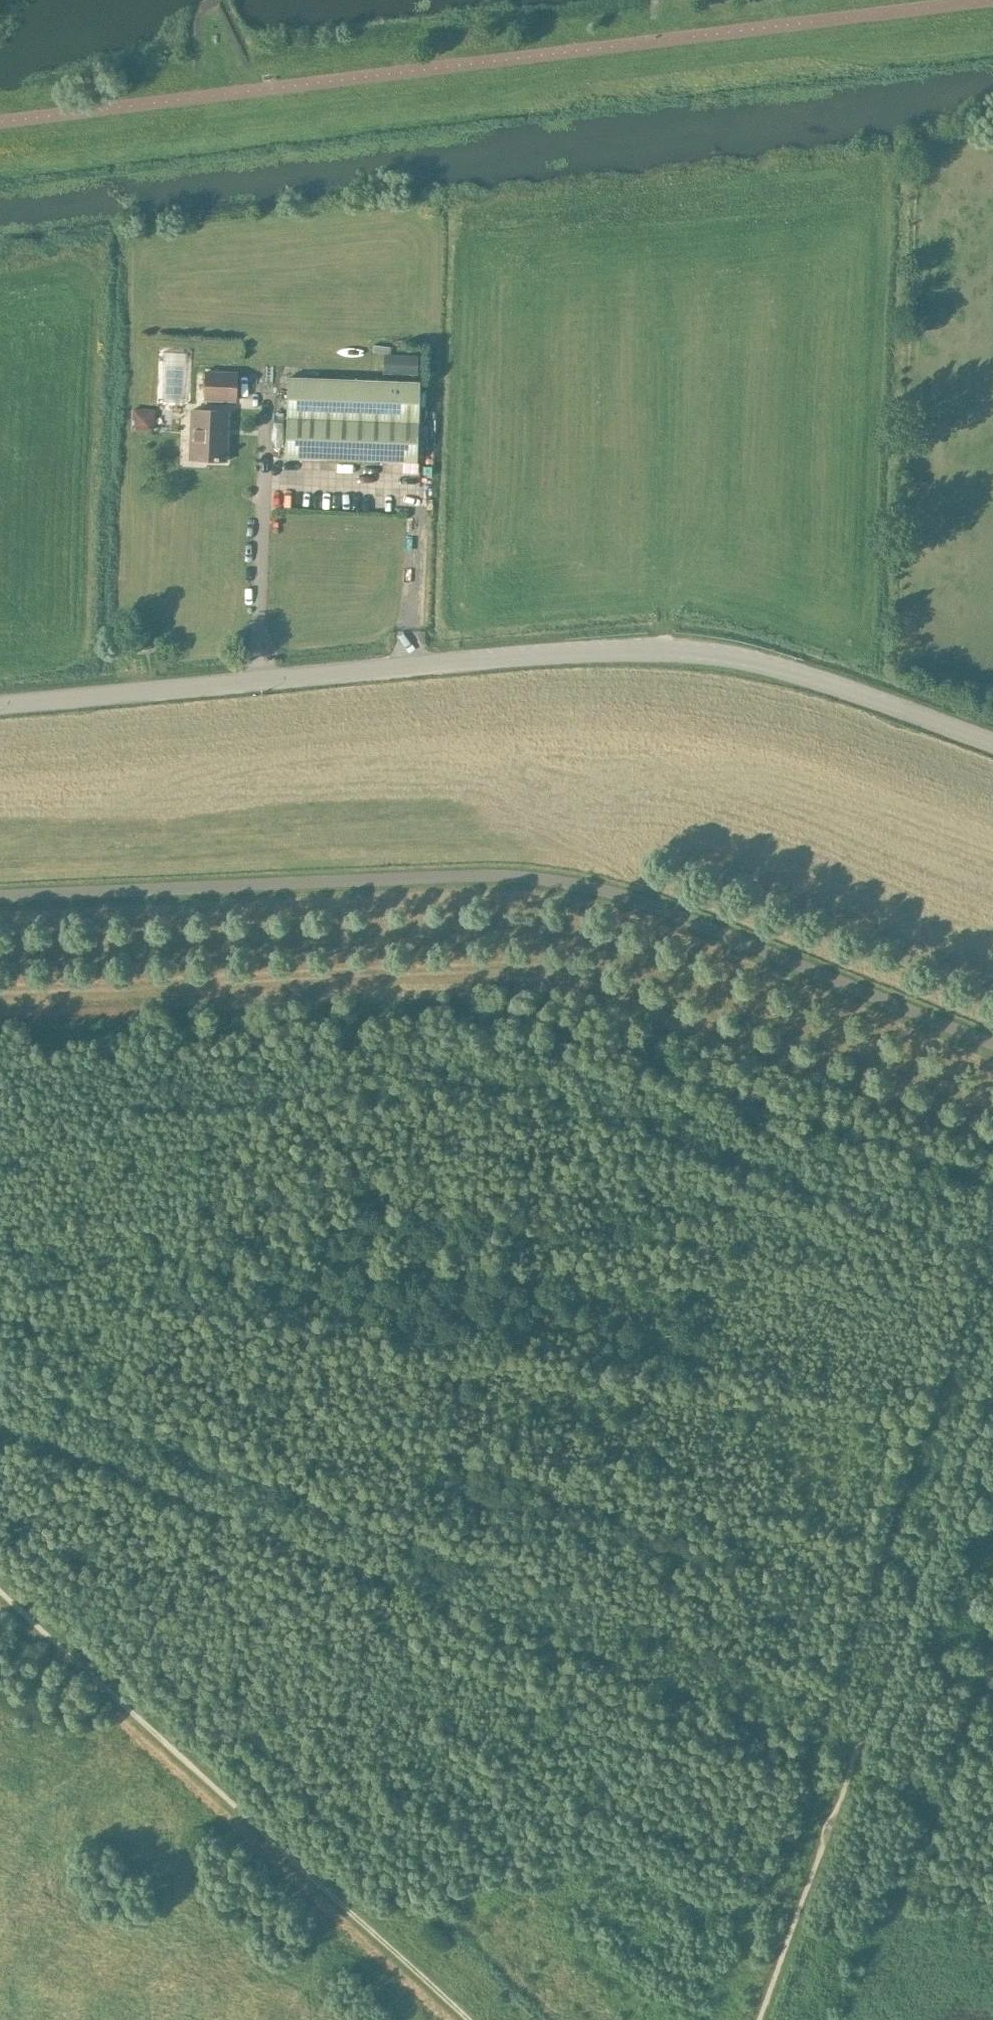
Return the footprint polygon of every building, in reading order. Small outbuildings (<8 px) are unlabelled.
[(235,401),(236,373),(205,372),(204,399),(235,401)] [(416,462),(419,382),(288,376),(285,457),(416,462)] [(225,461),(227,411),(192,409),(189,460),(225,461)] [(134,650),(150,648),(149,637),(132,638),(134,650)]
